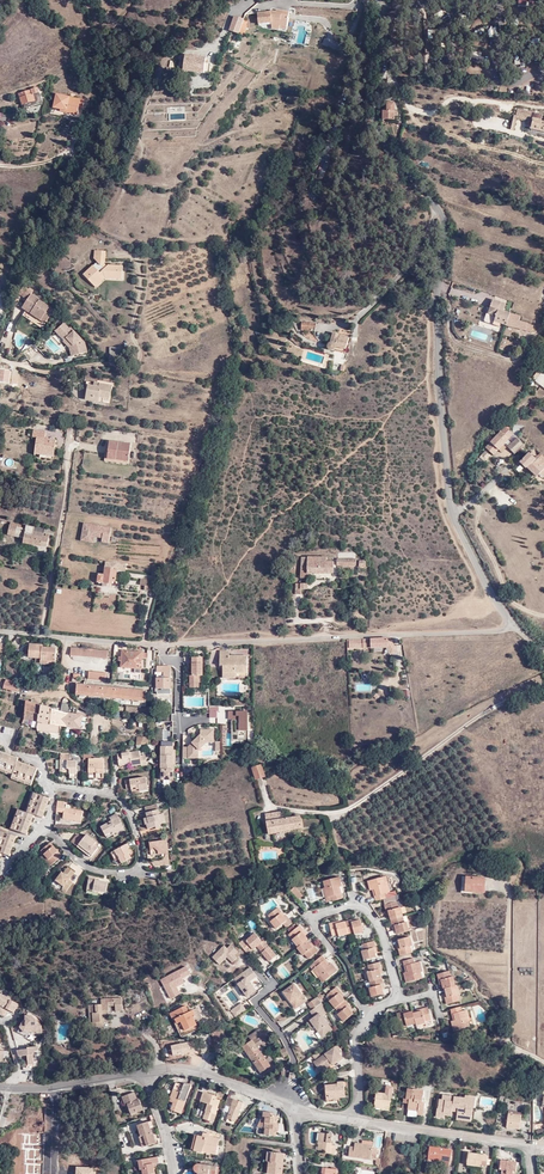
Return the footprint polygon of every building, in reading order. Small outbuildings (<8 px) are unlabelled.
[(280,26),(287,27),(289,12),(276,10),(276,12),(276,13),(271,12),(258,14),(259,25),(272,23),(272,28),(279,29),(280,26)] [(229,31),(231,32),(238,34),(242,24),(243,20),(234,17),(229,31)] [(242,24),(238,34),(243,36),(247,26),(242,24)] [(187,71),(209,74),(210,64),(205,64),(206,58),(185,56),(184,60),(182,60),(180,65),(184,65),(182,71),(180,71),(180,75),(186,76),(187,71)] [(41,102),(37,88),(19,94),(22,105),(24,104),(25,108),(41,102)] [(69,99),(69,97),(56,94),(53,108),(77,113),(78,106),(82,107),(84,100),(73,98),(73,100),(69,99)] [(394,112),(395,104),(387,103),(387,109),(385,108),(385,111),(383,111),(383,120),(395,120),(395,117),(397,116),(397,112),(394,112)] [(524,124),(526,118),(517,115),(515,121),(524,124)] [(543,132),(543,118),(537,117),(537,120),(540,121),(539,125),(531,123),(530,129),(543,132)] [(99,266),(102,264),(105,261),(105,251),(95,250),(97,258),(99,261),(84,273),(88,277),(90,276),(94,282),(99,278),(98,276),(101,274),(105,278),(122,279),(122,266),(107,265),(105,268),(103,266),(101,267),(99,266)] [(245,254),(239,256),(240,264),(247,263),(245,254)] [(90,276),(88,277),(95,286),(105,278),(101,274),(98,276),(99,278),(94,282),(90,276)] [(27,300),(30,294),(33,290),(29,288),(28,289),(23,286),(18,294),(27,300)] [(28,306),(34,297),(30,294),(27,300),(21,308),(25,310),(26,310),(30,313),(33,310),(28,306)] [(54,310),(34,297),(28,306),(33,310),(30,313),(26,310),(25,310),(22,315),(29,320),(42,328),(54,310)] [(506,325),(510,314),(499,310),(501,302),(493,300),(488,313),(486,313),(484,320),(484,321),(485,322),(486,323),(493,325),(500,327),(501,323),(506,325)] [(520,317),(510,314),(506,325),(507,325),(531,332),(532,329),(527,327),(528,324),(519,321),(520,317)] [(314,323),(301,322),(300,330),(308,331),(308,328),(314,329),(314,323)] [(72,332),(69,328),(64,323),(55,331),(65,340),(67,338),(73,345),(76,354),(87,351),(84,342),(74,331),(72,332)] [(338,334),(334,333),(331,343),(329,344),(328,345),(328,346),(328,348),(329,349),(330,350),(332,350),(334,350),(335,349),(336,348),(336,346),(346,349),(350,333),(339,330),(338,334)] [(293,336),(291,339),(298,346),(300,344),(297,341),(293,336)] [(121,348),(110,348),(110,358),(115,358),(115,361),(121,361),(121,352),(121,348)] [(539,375),(534,381),(543,390),(543,379),(539,375)] [(87,385),(85,395),(99,398),(99,396),(109,398),(111,386),(98,383),(98,387),(92,386),(87,385)] [(504,427),(497,435),(500,439),(503,435),(508,439),(512,434),(504,427)] [(56,440),(49,440),(49,442),(47,441),(47,439),(45,439),(45,432),(34,431),(32,437),(37,438),(35,453),(53,457),(56,440)] [(500,439),(497,435),(485,449),(493,456),(498,450),(508,439),(503,435),(500,439)] [(517,439),(507,448),(514,454),(523,445),(517,439)] [(131,444),(110,442),(108,458),(129,461),(131,444)] [(543,457),(539,454),(537,457),(532,452),(529,455),(529,454),(520,463),(520,465),(524,468),(526,468),(526,467),(536,477),(543,468),(543,463),(540,460),(543,457)] [(47,547),(49,535),(46,534),(45,536),(45,538),(43,537),(43,536),(44,533),(34,531),(35,528),(11,522),(8,534),(24,538),(23,543),(47,547)] [(84,524),(82,538),(89,540),(89,536),(94,536),(102,538),(102,542),(109,543),(111,528),(84,524)] [(327,558),(302,558),(301,578),(308,579),(308,574),(334,574),(334,563),(327,562),(327,558)] [(117,570),(117,564),(106,562),(105,575),(99,575),(98,582),(104,583),(103,587),(112,588),(113,581),(115,582),(117,570)] [(161,567),(153,566),(152,575),(160,575),(161,567)] [(153,580),(141,579),(140,585),(145,586),(145,590),(152,591),(153,580)] [(349,649),(371,647),(371,648),(388,647),(392,654),(397,651),(390,638),(349,641),(349,648),(349,649)] [(41,660),(56,661),(57,649),(43,647),(43,645),(30,644),(29,657),(41,659),(41,660)] [(108,650),(73,647),(72,654),(108,657),(108,650)] [(143,652),(122,651),(121,667),(147,669),(148,653),(142,653),(143,652)] [(230,659),(230,656),(230,652),(220,652),(220,665),(223,666),(223,678),(236,678),(236,673),(248,673),(248,656),(235,656),(235,659),(230,659)] [(198,687),(198,675),(202,675),(202,663),(192,663),(192,671),(194,671),(194,675),(192,675),(190,675),(190,687),(198,687)] [(157,689),(171,688),(171,667),(157,667),(157,689)] [(106,674),(93,673),(93,680),(106,681),(106,674)] [(6,680),(3,688),(18,692),(20,684),(6,680)] [(43,687),(47,688),(60,690),(61,683),(52,682),(52,681),(43,681),(40,681),(39,686),(43,687)] [(146,692),(78,685),(77,694),(110,698),(146,701),(146,692)] [(25,718),(39,722),(42,706),(26,701),(25,718)] [(37,728),(38,731),(60,733),(61,726),(62,718),(68,719),(69,713),(70,714),(71,705),(72,704),(62,702),(61,711),(48,708),(42,706),(39,722),(37,728)] [(67,727),(86,730),(88,717),(83,716),(83,715),(76,714),(76,712),(76,713),(77,707),(71,705),(70,714),(69,713),(68,719),(67,727)] [(238,716),(237,716),(234,716),(234,711),(229,711),(229,720),(233,720),(238,720),(238,716)] [(247,711),(234,711),(234,716),(237,716),(238,716),(239,716),(239,720),(238,720),(233,720),(232,720),(231,721),(231,729),(234,729),(234,735),(237,735),(238,737),(244,737),(244,740),(246,740),(246,716),(248,716),(248,713),(248,712),(247,711)] [(7,769),(14,771),(13,774),(18,776),(25,779),(32,781),(37,768),(34,767),(34,768),(20,762),(20,761),(18,760),(18,758),(15,757),(15,758),(0,753),(1,751),(0,751),(0,766),(7,769)] [(140,752),(130,753),(123,754),(118,755),(120,766),(132,764),(132,767),(142,765),(142,766),(148,766),(146,755),(141,756),(140,752)] [(70,754),(67,753),(60,753),(60,773),(69,773),(69,778),(75,778),(76,761),(70,761),(70,754)] [(103,763),(103,759),(94,758),(94,759),(89,759),(89,773),(97,773),(97,776),(97,779),(104,779),(105,763),(103,763)] [(257,779),(265,777),(261,765),(255,767),(255,766),(252,767),(256,780),(257,779)] [(7,769),(5,774),(12,777),(13,774),(14,771),(7,769)] [(18,776),(17,782),(24,784),(25,779),(18,776)] [(132,789),(133,791),(141,790),(141,791),(149,790),(147,778),(126,781),(128,790),(132,789)] [(30,787),(32,781),(25,779),(24,784),(30,787)] [(51,799),(37,794),(35,800),(32,807),(30,814),(24,812),(21,810),(19,817),(16,824),(14,830),(28,835),(28,832),(27,832),(33,817),(34,818),(35,815),(43,819),(44,816),(44,815),(49,801),(50,801),(51,799)] [(64,809),(63,812),(63,816),(74,818),(74,821),(81,822),(83,811),(69,809),(70,805),(65,804),(64,809)] [(147,813),(159,810),(158,805),(146,808),(147,812),(147,813)] [(160,815),(159,810),(147,813),(151,829),(157,827),(162,826),(161,824),(166,823),(164,814),(160,815)] [(283,812),(266,814),(267,826),(269,834),(302,828),(300,817),(284,819),(283,812)] [(113,833),(124,827),(119,819),(120,818),(118,814),(110,818),(112,822),(102,828),(106,836),(113,832),(113,833)] [(126,831),(124,827),(113,833),(114,835),(115,838),(126,831)] [(3,832),(1,838),(0,841),(0,856),(1,856),(2,853),(10,857),(11,854),(10,854),(16,839),(17,839),(17,837),(3,832)] [(80,845),(85,839),(78,834),(72,842),(92,858),(93,856),(80,845)] [(88,835),(85,839),(80,845),(93,856),(99,849),(96,847),(95,846),(97,843),(88,835)] [(161,843),(161,841),(151,843),(152,854),(161,852),(161,853),(166,852),(166,848),(169,847),(168,843),(161,843)] [(48,862),(52,866),(63,857),(51,843),(42,851),(45,855),(50,860),(48,862)] [(129,844),(112,854),(116,861),(120,859),(123,864),(132,858),(130,854),(132,852),(130,849),(131,848),(129,844)] [(50,868),(52,866),(48,862),(50,860),(45,855),(42,858),(50,868)] [(63,873),(57,881),(69,890),(74,883),(70,880),(76,873),(69,868),(65,874),(63,873)] [(338,887),(339,887),(342,886),(339,877),(324,880),(325,887),(328,897),(331,896),(332,900),(342,898),(342,893),(339,894),(338,887)] [(376,901),(385,898),(384,893),(388,892),(385,883),(384,877),(368,880),(371,890),(373,890),(375,889),(376,896),(375,896),(376,901)] [(90,878),(88,889),(100,891),(99,893),(106,895),(109,883),(97,881),(97,879),(90,878)] [(465,878),(464,892),(484,894),(484,879),(465,878)] [(303,895),(296,885),(291,888),(298,898),(303,895)] [(391,919),(403,916),(400,907),(398,907),(396,901),(385,904),(386,911),(389,910),(390,914),(391,919)] [(281,914),(282,913),(278,907),(268,915),(272,920),(271,921),(277,928),(289,919),(286,915),(285,916),(284,918),(281,914)] [(397,934),(409,931),(406,922),(404,922),(403,916),(391,919),(392,925),(395,925),(396,930),(397,934)] [(351,920),(345,922),(348,933),(354,932),(355,934),(364,931),(361,920),(357,920),(352,922),(351,920)] [(348,933),(345,922),(340,923),(336,924),(336,922),(329,923),(332,935),(339,934),(339,936),(348,933)] [(307,940),(308,939),(305,936),(302,932),(304,931),(299,926),(290,933),(294,938),(293,939),(299,947),(307,940)] [(400,955),(412,952),(411,946),(413,945),(410,936),(399,940),(400,944),(401,948),(398,949),(400,955)] [(299,947),(297,948),(303,955),(305,953),(309,958),(318,951),(314,946),(313,947),(310,943),(307,940),(299,947)] [(376,948),(374,941),(363,944),(364,950),(362,950),(364,958),(364,960),(376,957),(375,953),(374,949),(376,948)] [(325,959),(322,955),(315,961),(318,965),(315,968),(321,975),(325,981),(337,971),(331,963),(330,965),(328,966),(324,960),(325,959)] [(404,973),(406,982),(423,978),(418,961),(414,962),(413,958),(403,961),(404,965),(407,965),(408,971),(406,972),(404,973)] [(380,962),(368,965),(369,971),(367,971),(370,981),(382,977),(380,973),(379,969),(381,968),(380,962)] [(321,975),(315,968),(314,968),(313,969),(319,977),(321,975)] [(455,985),(454,981),(453,976),(451,976),(449,970),(446,971),(437,974),(439,980),(441,980),(442,984),(443,988),(445,988),(455,985)] [(372,996),(384,993),(383,990),(383,989),(381,984),(383,984),(382,977),(370,981),(371,987),(370,987),(372,996)] [(294,1000),(299,1006),(307,1001),(295,984),(284,992),(291,1002),(294,1000)] [(459,994),(457,985),(455,985),(445,988),(446,992),(447,997),(445,997),(446,1004),(458,1000),(457,995),(459,994)] [(335,1008),(345,1000),(343,998),(342,997),(339,994),(341,992),(337,987),(327,994),(331,999),(330,1000),(335,1008)] [(5,1017),(13,1015),(18,1004),(0,995),(0,1014),(5,1017)] [(313,1010),(323,1003),(320,999),(318,997),(308,1004),(313,1010)] [(107,1018),(110,1017),(109,1006),(115,1006),(116,1011),(123,1011),(122,998),(102,999),(102,1005),(93,1005),(93,1014),(90,1017),(90,1029),(103,1028),(103,1022),(107,1021),(107,1018)] [(296,1009),(299,1006),(294,1000),(291,1002),(296,1009)] [(349,1005),(345,1000),(335,1008),(339,1013),(338,1014),(344,1022),(353,1014),(351,1010),(348,1007),(349,1005)] [(323,1016),(329,1011),(323,1003),(313,1010),(317,1016),(315,1017),(311,1020),(314,1026),(322,1036),(332,1029),(323,1016)] [(188,1012),(185,1006),(170,1014),(182,1038),(199,1029),(194,1018),(195,1017),(195,1015),(193,1010),(188,1012)] [(462,1011),(461,1006),(451,1009),(452,1013),(454,1013),(455,1019),(454,1020),(451,1021),(454,1030),(470,1026),(468,1020),(465,1010),(462,1011)] [(416,1023),(416,1025),(425,1023),(425,1020),(431,1019),(428,1007),(422,1009),(422,1011),(418,1012),(413,1013),(416,1023)] [(413,1013),(412,1011),(408,1012),(404,1013),(404,1012),(397,1013),(400,1025),(406,1024),(407,1025),(416,1023),(413,1013)] [(32,1016),(26,1016),(26,1021),(23,1021),(17,1032),(26,1037),(27,1033),(32,1033),(32,1031),(36,1031),(36,1033),(42,1033),(41,1026),(38,1023),(37,1023),(37,1022),(36,1022),(36,1020),(32,1016)] [(216,1031),(221,1039),(226,1036),(221,1028),(216,1031)] [(252,1041),(263,1033),(260,1029),(249,1036),(252,1041)] [(263,1033),(252,1041),(243,1047),(260,1072),(270,1066),(257,1047),(262,1044),(263,1045),(269,1041),(263,1033)] [(33,1054),(37,1050),(38,1046),(27,1047),(27,1049),(17,1050),(19,1056),(27,1056),(28,1064),(22,1068),(23,1070),(32,1070),(34,1067),(33,1054)] [(343,1058),(339,1053),(335,1047),(316,1060),(320,1067),(322,1066),(324,1069),(330,1065),(328,1064),(331,1062),(332,1064),(337,1060),(338,1062),(343,1058)] [(320,1067),(316,1060),(314,1062),(320,1072),(324,1069),(322,1066),(320,1067)] [(170,1101),(174,1102),(177,1104),(175,1111),(182,1113),(191,1084),(185,1083),(184,1085),(176,1082),(170,1101)] [(339,1096),(339,1097),(345,1097),(344,1082),(338,1082),(338,1084),(325,1085),(326,1098),(328,1098),(329,1099),(333,1099),(333,1096),(339,1096)] [(418,1109),(424,1110),(425,1103),(422,1102),(424,1091),(408,1089),(406,1099),(409,1100),(408,1104),(408,1108),(418,1110),(418,1109)] [(125,1095),(129,1107),(132,1114),(143,1110),(139,1100),(137,1100),(134,1092),(125,1095)] [(214,1098),(215,1095),(204,1092),(201,1101),(209,1103),(206,1111),(204,1118),(210,1120),(212,1113),(216,1114),(220,1100),(216,1099),(214,1098)] [(376,1092),(375,1104),(385,1105),(391,1106),(392,1094),(376,1092)] [(463,1118),(466,1096),(465,1096),(465,1098),(443,1096),(443,1100),(439,1100),(439,1108),(437,1108),(436,1116),(444,1117),(444,1114),(451,1115),(452,1110),(453,1107),(458,1108),(458,1111),(457,1117),(463,1118)] [(476,1097),(466,1096),(463,1118),(465,1118),(465,1115),(472,1116),(473,1108),(475,1108),(476,1097)] [(243,1102),(228,1097),(225,1105),(231,1107),(227,1118),(236,1121),(243,1102)] [(277,1127),(277,1124),(278,1115),(274,1115),(273,1112),(264,1111),(263,1117),(266,1117),(265,1128),(266,1128),(266,1134),(276,1136),(276,1132),(278,1132),(279,1130),(279,1128),(277,1127)] [(522,1115),(508,1114),(507,1126),(515,1127),(515,1128),(520,1129),(522,1115)] [(155,1143),(151,1130),(148,1122),(138,1125),(141,1136),(144,1147),(155,1143)] [(50,1142),(49,1126),(31,1128),(31,1133),(28,1133),(29,1143),(50,1142)] [(329,1133),(323,1133),(321,1144),(319,1144),(319,1150),(325,1150),(325,1153),(335,1154),(336,1146),(331,1145),(333,1134),(332,1133),(331,1132),(329,1132),(329,1133)] [(203,1136),(198,1135),(195,1150),(203,1152),(203,1151),(216,1154),(220,1139),(209,1136),(210,1134),(203,1133),(203,1136)] [(376,1160),(376,1158),(377,1150),(372,1149),(372,1147),(362,1145),(362,1144),(355,1143),(354,1148),(350,1147),(349,1156),(376,1160)] [(439,1159),(439,1160),(445,1161),(450,1161),(451,1161),(452,1150),(430,1146),(429,1157),(439,1159)] [(269,1167),(271,1167),(271,1173),(276,1173),(283,1173),(283,1169),(281,1168),(282,1162),(284,1161),(284,1153),(270,1152),(269,1167)] [(481,1154),(477,1154),(464,1152),(463,1162),(467,1163),(467,1164),(482,1166),(483,1166),(487,1166),(488,1156),(484,1155),(481,1154)] [(157,1163),(159,1163),(158,1156),(140,1160),(141,1164),(139,1164),(140,1171),(138,1172),(138,1173),(149,1173),(155,1173),(154,1167),(153,1164),(157,1163)] [(507,1161),(501,1160),(499,1169),(507,1170),(506,1173),(502,1173),(513,1173),(514,1171),(516,1172),(516,1166),(512,1166),(512,1164),(507,1163),(507,1161)] [(223,1167),(198,1164),(196,1165),(196,1166),(195,1167),(195,1169),(196,1171),(198,1172),(198,1173),(216,1173),(216,1172),(222,1172),(223,1167)]
